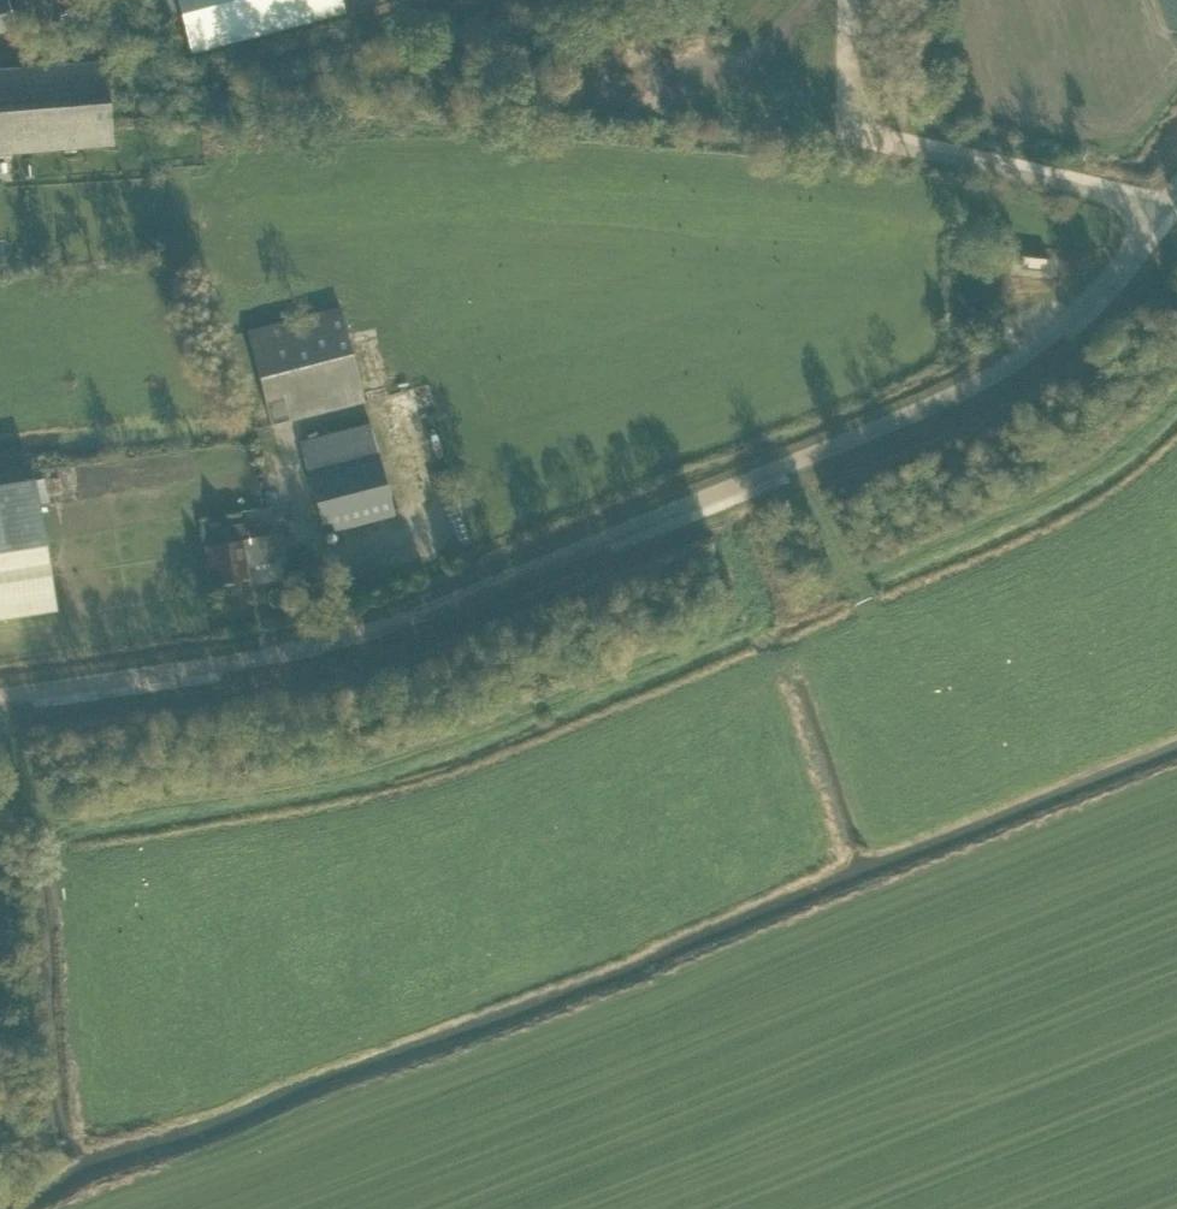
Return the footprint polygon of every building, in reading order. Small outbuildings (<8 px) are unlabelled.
[(14,25),(7,0),(0,0),(0,29),(14,25)] [(191,53),(343,13),(340,0),(177,0),(191,53)] [(59,6),(63,24),(87,19),(83,1),(59,6)] [(113,146),(106,61),(0,70),(0,155),(113,146)] [(364,401),(340,307),(246,331),(271,425),(364,401)] [(300,442),(324,532),(394,514),(371,424),(300,442)] [(56,610),(34,479),(0,484),(0,619),(56,610)] [(272,543),(270,526),(247,530),(246,523),(229,525),(231,542),(206,546),(209,566),(215,565),(218,585),(249,580),(243,548),(272,543)]
